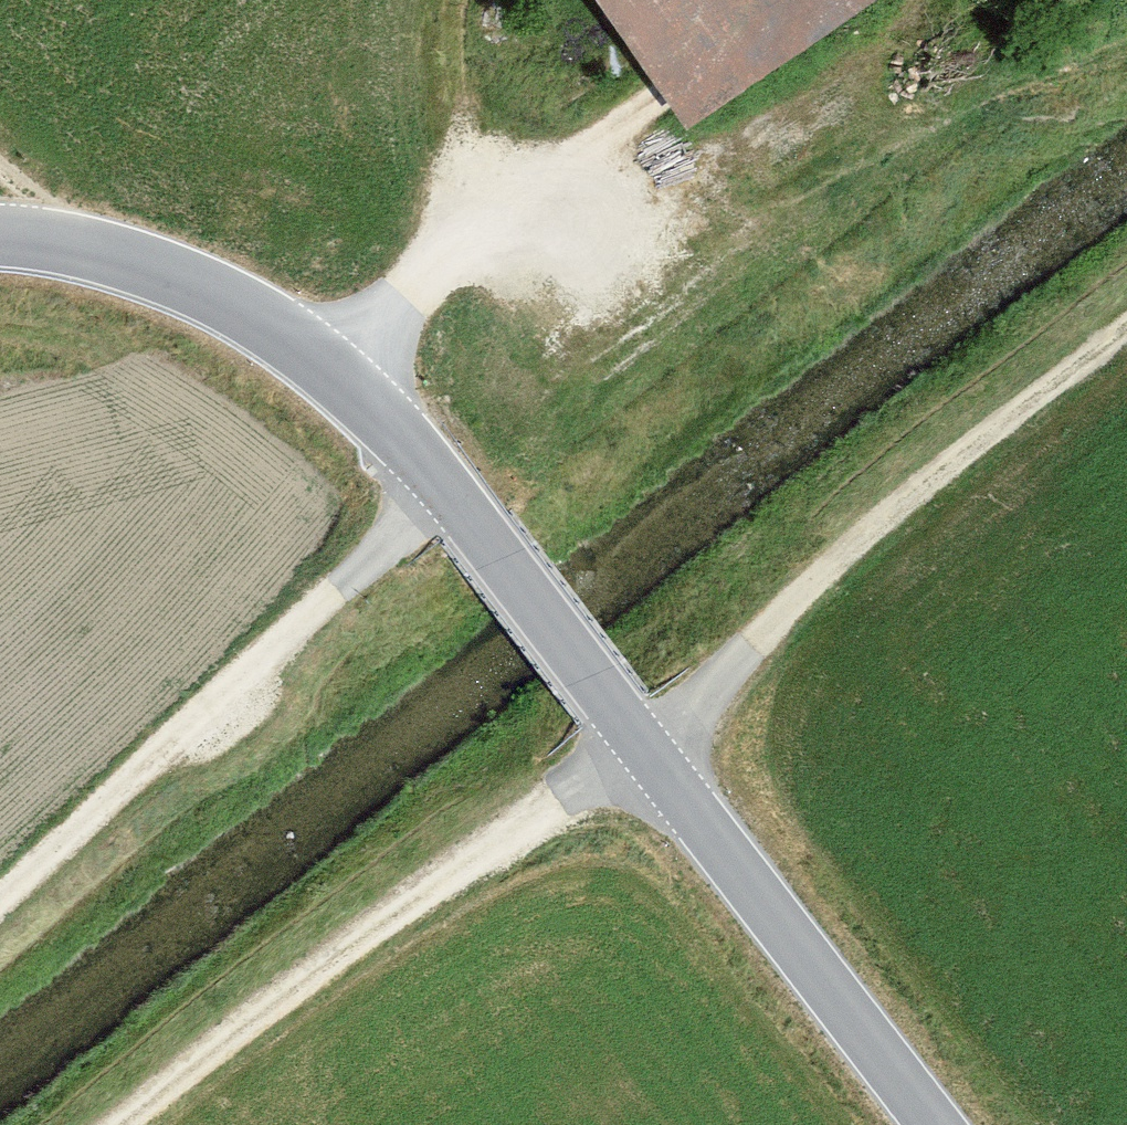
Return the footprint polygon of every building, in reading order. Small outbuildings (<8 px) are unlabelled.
[(660,90),(687,130),(873,0),(598,0),(660,90)]
